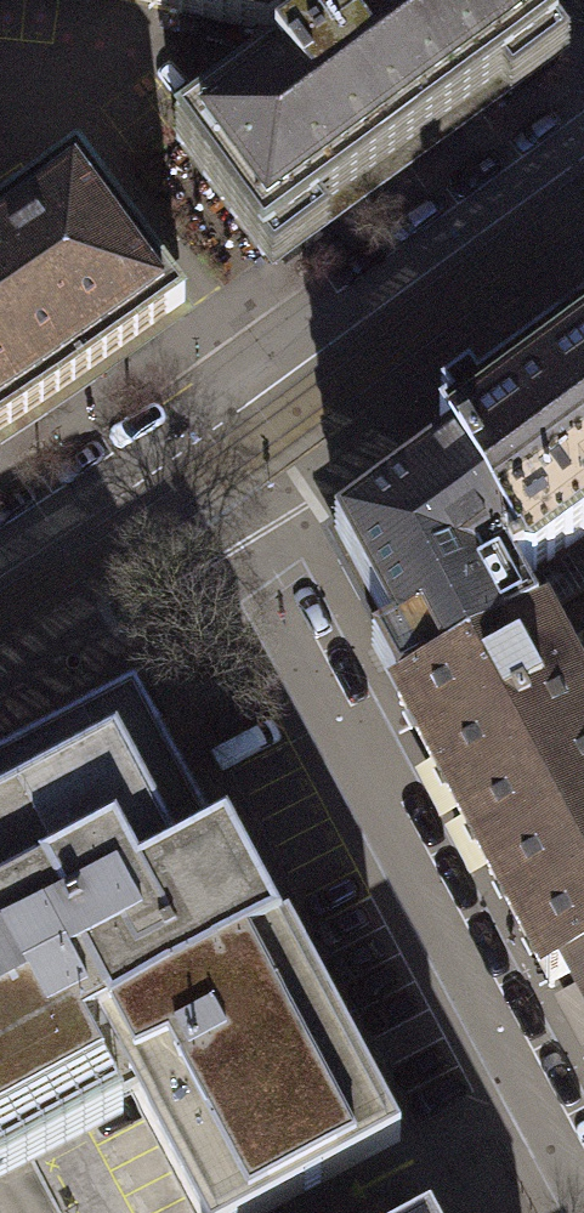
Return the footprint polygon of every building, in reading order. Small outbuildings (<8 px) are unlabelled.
[(40,26),(46,0),(0,0),(0,17),(40,26)] [(182,8),(184,0),(144,0),(182,8)] [(182,8),(274,35),(281,27),(293,50),(175,143),(271,269),(331,225),(319,210),(497,80),(512,89),(563,49),(527,0),(184,0),(182,8)] [(13,431),(184,311),(79,167),(0,225),(0,438),(13,431)] [(436,429),(447,450),(523,578),(583,538),(583,323),(436,429)] [(523,578),(447,450),(336,539),(389,639),(373,653),(399,701),(537,623),(516,585),(523,578)] [(537,623),(399,701),(482,857),(550,986),(569,976),(583,968),(583,599),(537,623)] [(277,941),(222,836),(209,844),(132,696),(0,765),(0,1165),(137,1093),(105,1031),(277,941)] [(137,1093),(200,1212),(269,1212),(387,1151),(277,941),(105,1031),(137,1093)] [(569,976),(583,1005),(583,968),(569,976)]
